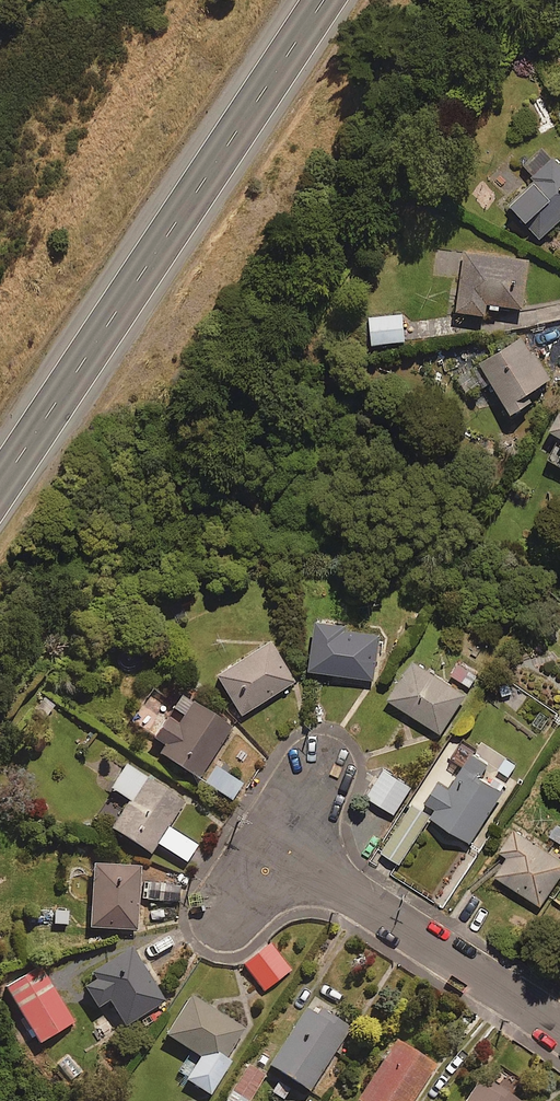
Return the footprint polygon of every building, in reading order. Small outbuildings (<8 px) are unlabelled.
[(543,143),(523,161),(535,174),(506,201),(538,235),(559,215),(559,161),(543,143)] [(498,305),(499,301),(521,304),(528,257),(464,247),(455,306),(484,311),(485,303),(498,305)] [(404,312),(368,314),(369,337),(405,335),(404,312)] [(490,350),(468,362),(481,386),(492,380),(508,409),(532,395),(527,387),(548,375),(523,331),(501,344),(497,336),(486,343),(490,350)] [(558,409),(548,427),(559,434),(559,410),(558,409)] [(549,457),(559,463),(559,438),(549,457)] [(372,676),(378,629),(341,625),(342,620),(314,616),(308,668),(372,676)] [(292,682),(266,639),(213,672),(239,714),(292,682)] [(464,690),(411,656),(386,696),(439,730),(464,690)] [(476,670),(458,658),(448,673),(467,685),(476,670)] [(178,691),(169,705),(174,708),(169,716),(164,713),(150,734),(163,743),(158,750),(196,776),(230,725),(178,691)] [(56,702),(38,692),(25,712),(43,723),(56,702)] [(457,739),(448,754),(461,762),(445,786),(436,780),(424,799),(435,806),(430,814),(469,839),(502,788),(478,773),(488,759),(457,739)] [(517,763),(502,754),(494,769),(509,778),(517,763)] [(151,776),(149,778),(122,761),(107,785),(127,797),(109,825),(149,850),(155,841),(185,860),(195,843),(165,825),(182,799),(170,791),(172,788),(151,776)] [(243,781),(215,764),(205,781),(233,798),(243,781)] [(412,786),(381,766),(364,793),(394,813),(412,786)] [(430,812),(412,800),(381,849),(399,861),(430,812)] [(555,820),(545,834),(559,844),(559,823),(555,820)] [(559,869),(559,856),(514,825),(499,847),(508,852),(494,873),(538,902),(559,869)] [(139,864),(91,861),(87,925),(135,927),(139,864)] [(180,882),(154,879),(152,899),(178,901),(180,882)] [(70,908),(52,906),(50,923),(68,925),(70,908)] [(290,968),(269,942),(243,963),(263,989),(290,968)] [(95,1007),(108,998),(125,1024),(164,999),(129,944),(90,970),(93,975),(80,984),(95,1007)] [(71,1021),(38,964),(4,983),(37,1040),(71,1021)] [(242,1028),(189,994),(164,1032),(195,1052),(180,1074),(208,1093),(229,1059),(224,1056),(242,1028)] [(350,1021),(308,996),(268,1062),(310,1087),(350,1021)] [(395,1035),(354,1097),(361,1100),(412,1100),(437,1063),(395,1035)] [(247,1063),(223,1100),(247,1100),(265,1074),(247,1063)] [(480,1076),(463,1100),(517,1100),(480,1076)]
